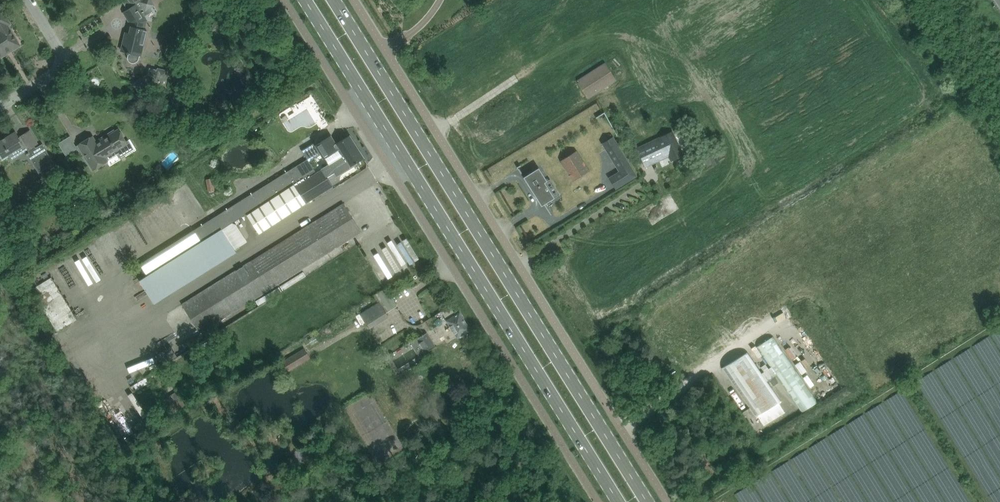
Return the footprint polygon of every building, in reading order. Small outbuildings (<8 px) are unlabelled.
[(139,59),(140,55),(141,56),(147,30),(145,30),(147,20),(142,12),(146,10),(154,5),(151,0),(143,0),(141,2),(137,5),(137,4),(126,11),(133,23),(130,33),(126,33),(122,51),(127,52),(127,53),(129,54),(128,56),(128,59),(130,61),(132,63),(135,63),(138,61),(139,59)] [(7,53),(6,51),(19,43),(8,25),(11,24),(1,8),(0,8),(0,58),(7,53)] [(605,66),(579,83),(588,96),(614,80),(605,66)] [(166,81),(168,71),(158,69),(156,78),(149,76),(133,87),(137,93),(155,81),(164,84),(164,81),(166,81)] [(19,137),(15,132),(0,141),(0,157),(3,161),(10,157),(12,160),(13,160),(12,158),(18,154),(16,150),(23,146),(28,155),(32,152),(36,159),(32,162),(40,174),(47,170),(48,172),(48,173),(57,167),(43,144),(36,148),(35,146),(38,144),(35,139),(30,130),(21,136),(19,137)] [(105,157),(127,144),(124,138),(119,130),(115,132),(114,130),(102,137),(103,139),(97,143),(93,136),(79,145),(84,153),(94,170),(108,161),(105,157)] [(643,146),(637,149),(646,167),(645,165),(650,162),(670,153),(673,160),(683,155),(672,132),(653,141),(643,146)] [(303,151),(302,151),(308,160),(310,162),(323,154),(329,164),(342,156),(357,147),(350,136),(348,137),(337,144),(335,142),(334,143),(330,137),(332,136),(331,136),(317,145),(316,142),(315,143),(316,143),(303,151)] [(615,189),(637,176),(613,137),(603,143),(620,172),(609,179),(615,189)] [(329,164),(321,169),(322,170),(326,177),(327,176),(336,171),(338,174),(349,167),(355,163),(356,164),(357,163),(357,162),(364,158),(357,147),(342,156),(329,164)] [(172,150),(160,161),(167,168),(179,157),(172,150)] [(577,151),(561,161),(573,181),(590,171),(577,151)] [(714,165),(719,162),(714,153),(705,158),(708,164),(712,162),(714,165)] [(308,160),(297,166),(305,178),(316,171),(310,162),(308,160)] [(210,222),(195,231),(202,243),(222,230),(230,225),(233,223),(236,221),(247,215),(305,178),(297,166),(210,222)] [(547,181),(539,168),(524,177),(542,206),(555,198),(545,183),(547,181)] [(305,178),(247,215),(252,222),(260,234),(307,204),(324,193),(334,187),(333,185),(327,176),(326,177),(322,170),(317,173),(316,171),(305,178)] [(212,180),(206,181),(208,191),(215,190),(212,180)] [(72,194),(66,197),(71,205),(76,202),(72,194)] [(184,306),(202,334),(362,232),(344,204),(184,306)] [(54,276),(35,286),(58,330),(78,320),(54,276)] [(379,303),(362,314),(370,326),(378,321),(387,315),(385,313),(383,309),(395,301),(388,291),(386,287),(374,295),(376,298),(379,303)] [(450,306),(442,311),(447,320),(447,321),(457,338),(462,335),(470,330),(470,329),(460,312),(459,313),(456,315),(451,306),(450,306)] [(953,354),(961,367),(977,358),(975,347),(979,355),(999,343),(999,329),(953,354)] [(427,353),(435,347),(426,333),(418,338),(427,353)] [(747,351),(722,368),(755,417),(757,415),(764,425),(785,413),(778,402),(781,400),(767,381),(769,379),(773,386),(778,382),(774,376),(776,375),(802,413),(817,402),(772,336),(756,347),(770,367),(768,368),(765,364),(761,367),(764,371),(762,373),(747,351)] [(299,351),(283,361),(289,371),(306,361),(299,351)] [(942,378),(958,369),(952,359),(936,369),(942,378)] [(185,404),(177,392),(164,400),(172,412),(185,404)] [(904,392),(772,468),(782,486),(786,486),(787,488),(791,486),(791,478),(803,478),(803,475),(808,475),(808,472),(804,468),(810,464),(810,461),(814,461),(816,459),(813,455),(819,455),(825,448),(831,448),(829,445),(841,438),(849,429),(855,434),(861,430),(878,431),(884,423),(882,421),(891,415),(918,416),(904,392)] [(302,461),(301,462),(310,464),(311,461),(314,461),(316,454),(309,452),(308,454),(304,453),(302,461)] [(737,492),(742,501),(762,501),(758,493),(773,486),(769,477),(737,492)]
